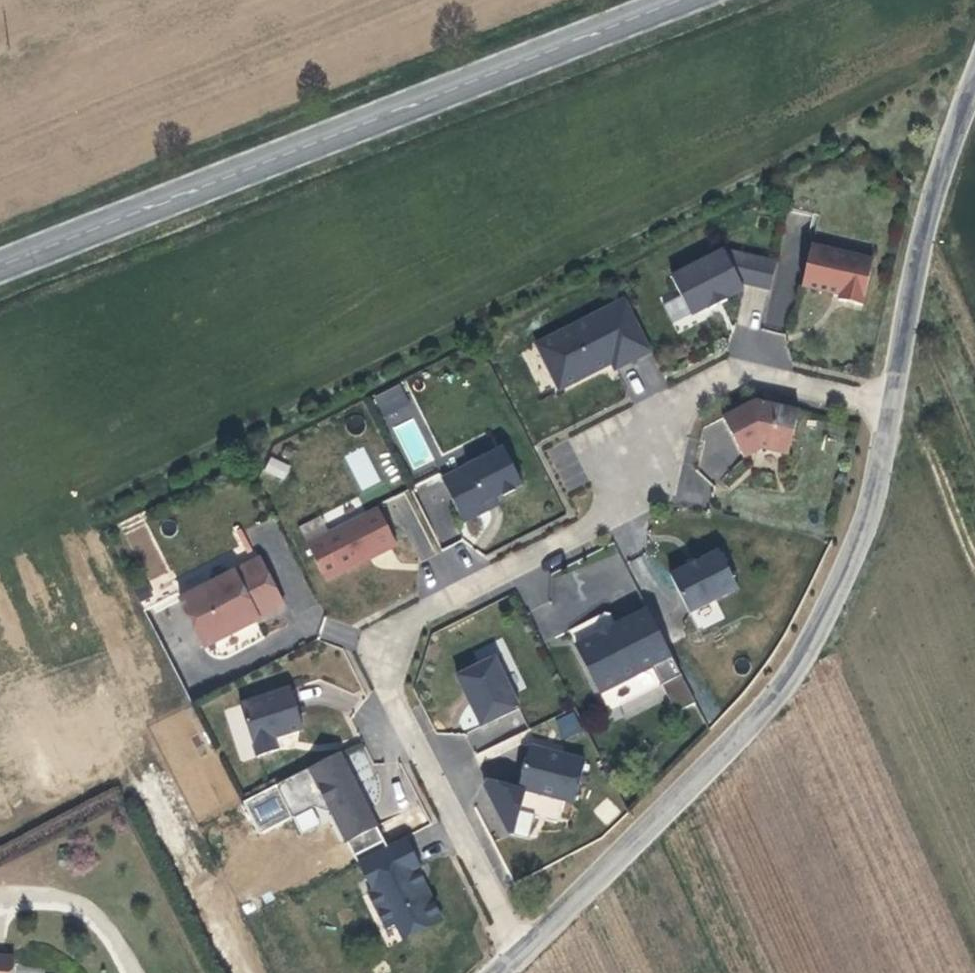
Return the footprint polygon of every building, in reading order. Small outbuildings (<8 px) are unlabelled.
[(861,307),(872,261),(810,246),(801,288),(838,296),(837,301),(861,307)] [(739,286),(766,292),(772,266),(722,253),(669,279),(688,318),(706,309),(707,311),(725,302),(724,300),(742,292),(739,286)] [(614,369),(651,351),(626,300),(536,344),(558,389),(597,370),(595,365),(608,358),(610,363),(614,369)] [(597,370),(610,363),(608,358),(595,365),(597,370)] [(393,402),(404,396),(397,384),(374,396),(383,413),(395,408),(393,402)] [(407,402),(404,396),(393,402),(395,408),(407,402)] [(721,418),(722,420),(742,459),(760,450),(781,455),(788,457),(789,451),(798,413),(764,404),(754,402),(721,418)] [(546,449),(566,492),(588,482),(567,439),(546,449)] [(360,491),(380,483),(364,446),(344,455),(360,491)] [(459,521),(485,509),(483,502),(491,497),(500,494),(500,495),(512,489),(511,488),(519,484),(501,447),(443,475),(450,492),(449,499),(459,521)] [(269,457),(263,472),(284,481),(291,466),(269,457)] [(676,499),(709,505),(714,475),(682,470),(676,499)] [(439,477),(449,499),(450,492),(443,475),(439,477)] [(483,502),(485,509),(494,504),(491,497),(483,502)] [(321,534),(338,567),(340,569),(352,562),(374,554),(396,543),(378,506),(321,534)] [(145,525),(125,532),(131,548),(151,541),(145,525)] [(688,617),(738,592),(719,552),(669,577),(688,617)] [(283,603),(277,591),(259,554),(178,595),(193,623),(203,642),(226,631),(224,626),(233,622),(238,625),(283,603)] [(692,702),(646,606),(573,642),(597,693),(650,666),(672,712),(692,702)] [(224,626),(226,631),(238,625),(233,622),(224,626)] [(478,723),(517,705),(493,655),(454,673),(478,723)] [(302,725),(294,702),(288,685),(238,699),(246,726),(254,753),(276,746),(272,734),(302,725)] [(556,718),(560,738),(580,734),(576,713),(556,718)] [(501,714),(466,736),(475,750),(510,728),(501,714)] [(582,759),(526,743),(515,785),(483,777),(480,781),(506,832),(525,837),(531,811),(517,807),(522,787),(570,800),(582,759)] [(337,751),(273,783),(289,816),(310,805),(328,812),(343,841),(374,825),(354,786),(349,789),(341,773),(346,771),(337,751)] [(354,786),(346,771),(341,773),(349,789),(354,786)] [(607,826),(623,811),(608,795),(592,811),(607,826)] [(413,868),(417,866),(402,836),(355,859),(371,887),(367,890),(387,924),(391,921),(400,936),(438,918),(420,882),(416,884),(409,871),(413,868)] [(413,868),(409,871),(416,884),(420,882),(413,868)] [(18,953),(0,951),(0,972),(17,972),(18,953)]
